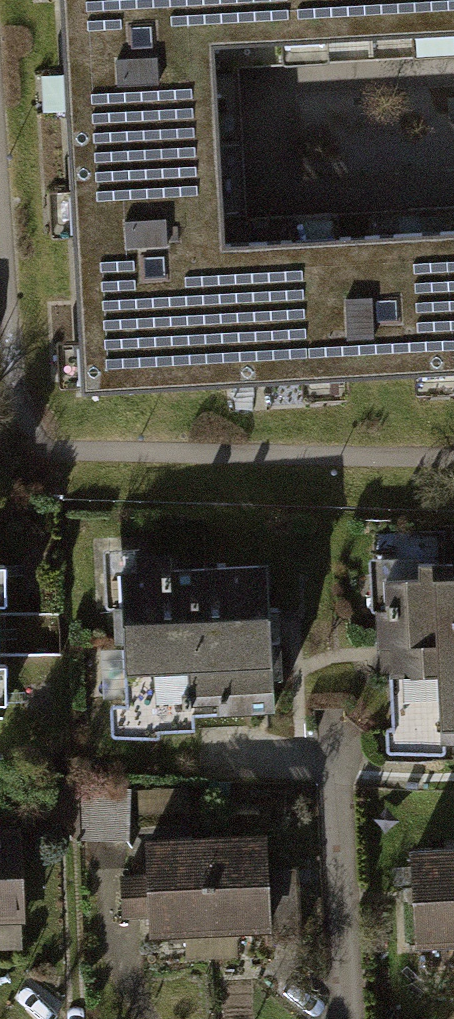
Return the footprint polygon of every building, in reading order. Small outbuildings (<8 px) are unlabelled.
[(58,152),(209,144),(204,43),(278,39),(276,0),(50,0),(58,152)] [(278,39),(453,30),(453,0),(276,0),(278,39)] [(209,144),(58,152),(71,390),(258,380),(255,334),(274,333),(272,283),(292,282),(290,236),(214,240),(209,144)] [(290,236),(292,282),(272,283),(274,333),(255,334),(258,380),(453,369),(453,272),(444,272),(441,228),(290,236)] [(441,228),(444,272),(453,272),(453,228),(441,228)] [(121,572),(131,720),(279,710),(269,563),(121,572)] [(9,607),(8,568),(0,568),(0,607),(9,607)] [(383,577),(386,725),(453,724),(453,576),(383,577)] [(18,917),(15,822),(0,822),(0,918),(18,917)] [(265,840),(149,842),(150,877),(125,878),(126,912),(151,911),(151,930),(267,928),(265,840)] [(416,939),(453,938),(453,851),(414,852),(416,939)]
